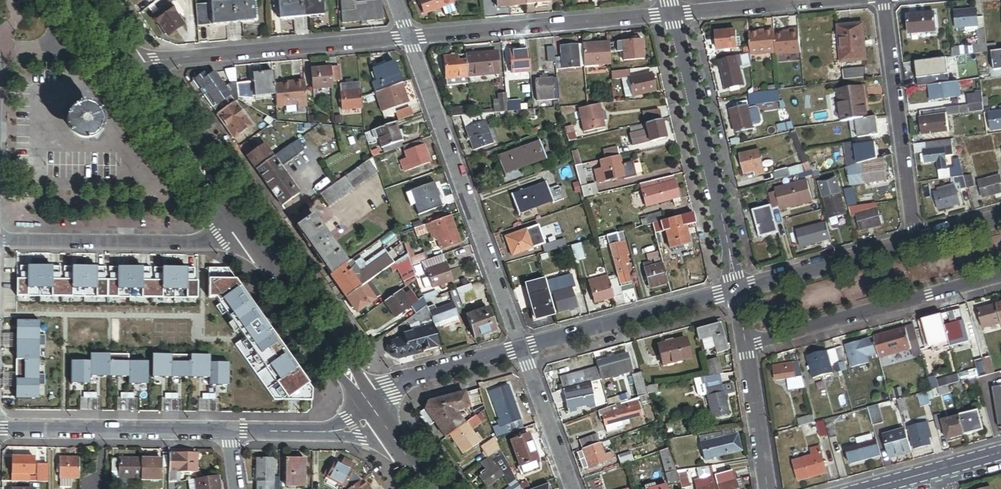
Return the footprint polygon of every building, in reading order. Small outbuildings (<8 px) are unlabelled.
[(255,0),(234,2),(236,23),(257,22),(255,0)] [(301,0),(280,0),(281,20),(303,18),(301,0)] [(303,18),(324,16),(323,0),(301,0),(303,18)] [(424,14),(443,8),(440,0),(419,0),(424,14)] [(523,0),(495,0),(496,10),(524,7),(523,0)] [(236,23),(234,2),(212,4),(214,25),(236,23)] [(367,5),(367,6),(367,11),(382,10),(381,3),(367,5)] [(356,4),(341,6),(342,14),(357,12),(357,7),(356,4)] [(169,5),(153,16),(168,37),(184,25),(169,5)] [(977,19),(977,9),(955,11),(956,28),(965,27),(978,26),(977,19)] [(357,12),(342,14),(343,24),(362,22),(372,21),(383,20),(382,10),(367,11),(357,12)] [(936,31),(934,13),(908,15),(910,34),(936,31)] [(985,30),(985,19),(977,19),(978,26),(965,27),(966,32),(978,31),(985,30)] [(867,60),(863,26),(840,29),(844,63),(867,60)] [(776,54),(774,30),(749,33),(750,46),(751,53),(751,56),(776,54)] [(987,43),(985,30),(978,31),(979,42),(982,42),(982,44),(987,43)] [(737,37),(736,31),(716,33),(718,50),(726,49),(730,49),(738,48),(737,37)] [(644,60),(642,40),(633,41),(630,41),(621,42),(622,52),(623,62),(644,60)] [(608,43),(583,45),(585,67),(610,65),(608,43)] [(954,57),(983,53),(982,45),(953,49),(954,57)] [(577,46),(561,47),(562,59),(563,69),(579,68),(577,46)] [(555,60),(554,48),(547,49),(548,62),(555,62),(555,60)] [(530,72),(529,50),(516,51),(510,52),(512,74),(530,72)] [(997,51),(991,52),(994,71),(1000,70),(1000,51),(997,51)] [(751,56),(751,53),(744,54),(738,56),(740,67),(752,64),(751,56)] [(470,56),(466,56),(466,58),(467,77),(499,74),(498,68),(471,71),(470,61),(470,56)] [(738,56),(719,60),(722,71),(740,67),(738,56)] [(467,77),(466,58),(451,59),(451,62),(445,62),(446,78),(467,77)] [(471,71),(498,68),(498,58),(470,61),(471,71)] [(380,91),(401,84),(394,62),(386,65),(379,67),(372,70),(377,83),(380,91)] [(339,67),(330,68),(331,82),(340,81),(339,67)] [(744,85),(740,67),(722,71),(726,89),(744,85)] [(331,82),(330,68),(311,70),(313,90),(332,89),(331,82)] [(847,81),(869,78),(868,69),(845,72),(847,81)] [(235,70),(224,71),(225,72),(226,77),(231,85),(237,84),(235,70)] [(655,91),(651,74),(630,78),(629,70),(611,72),(612,80),(622,79),(625,96),(631,95),(632,97),(655,91)] [(230,96),(225,89),(214,73),(194,75),(192,80),(212,109),(227,98),(230,96)] [(273,73),(254,74),(256,99),(275,97),(274,85),(273,73)] [(937,84),(949,83),(948,75),(943,76),(936,76),(937,84)] [(447,86),(468,85),(468,78),(447,80),(447,86)] [(537,102),(559,100),(557,79),(547,80),(540,81),(536,81),(537,102)] [(340,85),(341,88),(348,87),(348,92),(361,91),(360,83),(352,84),(352,80),(345,81),(345,84),(340,85)] [(960,96),(958,81),(953,82),(949,83),(937,84),(929,85),(931,100),(960,96)] [(251,101),(250,83),(237,84),(238,100),(243,101),(251,101)] [(305,83),(274,85),(275,97),(276,108),(296,106),(297,108),(307,108),(305,83)] [(238,100),(237,84),(231,85),(227,86),(227,87),(225,89),(230,96),(227,98),(230,103),(233,100),(235,103),(238,100)] [(396,113),(394,107),(408,102),(401,84),(380,91),(375,93),(383,118),(395,114),(396,113)] [(842,121),(855,119),(867,118),(863,87),(838,90),(842,121)] [(783,99),(779,90),(749,95),(750,104),(783,99)] [(833,91),(838,122),(842,121),(838,90),(833,91)] [(362,98),(361,91),(348,92),(341,93),(342,111),(362,109),(362,98)] [(983,103),(982,93),(967,95),(968,105),(983,103)] [(371,94),(365,97),(367,104),(374,101),(371,94)] [(493,101),(494,113),(508,112),(507,107),(506,94),(497,95),(497,100),(493,101)] [(217,115),(235,103),(233,100),(230,103),(227,98),(212,109),(217,115)] [(217,115),(234,139),(255,124),(238,100),(235,103),(217,115)] [(984,109),(983,103),(968,105),(959,106),(960,110),(957,110),(958,114),(984,110),(984,109)] [(600,113),(599,106),(580,110),(584,132),(596,130),(604,128),(602,121),(600,113)] [(753,129),(748,106),(731,110),(736,133),(753,129)] [(960,110),(959,106),(946,108),(947,115),(958,114),(957,110),(960,110)] [(395,114),(398,122),(413,116),(410,108),(396,113),(395,114)] [(450,109),(451,117),(464,116),(471,115),(470,108),(450,109)] [(946,108),(936,109),(937,116),(947,115),(946,108)] [(937,116),(936,109),(920,111),(921,118),(937,116)] [(521,111),(509,112),(509,117),(516,117),(516,115),(525,114),(526,121),(535,120),(534,110),(521,111)] [(659,110),(641,112),(644,124),(645,124),(661,120),(659,110)] [(80,138),(83,138),(86,138),(89,137),(90,136),(92,134),(94,132),(95,130),(96,128),(96,125),(96,122),(95,120),(94,118),(92,116),(90,114),(88,113),(85,113),(83,112),(80,113),(78,113),(75,115),(74,116),(72,118),(71,121),(70,123),(70,125),(70,127),(71,130),(72,132),(73,134),(76,136),(78,137),(80,138)] [(990,114),(992,130),(1000,129),(1000,112),(990,114)] [(474,150),(493,144),(484,122),(484,114),(471,115),(464,116),(465,125),(468,135),(469,137),(474,150)] [(949,131),(947,115),(937,116),(921,118),(920,118),(922,135),(949,131)] [(879,135),(877,116),(870,117),(867,118),(855,119),(858,138),(879,135)] [(665,139),(661,120),(645,124),(645,125),(647,130),(649,142),(665,139)] [(401,142),(394,123),(375,130),(382,149),(401,142)] [(647,130),(645,125),(630,129),(631,134),(647,130)] [(787,169),(789,177),(813,170),(794,125),(788,127),(803,164),(787,169)] [(573,126),(565,128),(567,135),(574,134),(573,126)] [(531,130),(532,135),(541,132),(540,127),(531,130)] [(632,146),(649,142),(647,130),(631,134),(629,134),(632,146)] [(574,134),(567,135),(568,142),(576,140),(574,134)] [(424,145),(422,140),(403,147),(405,152),(424,145)] [(297,141),(274,158),(281,168),(304,151),(297,141)] [(401,142),(382,149),(384,154),(403,147),(401,142)] [(547,164),(539,142),(538,142),(538,143),(498,157),(498,156),(497,156),(505,179),(506,178),(505,174),(544,160),(546,164),(547,164)] [(953,155),(951,143),(941,144),(941,143),(925,144),(926,151),(924,152),(925,154),(926,163),(937,162),(938,170),(947,169),(947,167),(951,167),(950,161),(946,161),(946,156),(953,155)] [(926,151),(925,144),(913,146),(914,155),(925,154),(924,152),(926,151)] [(247,157),(256,170),(274,158),(264,145),(247,157)] [(430,163),(424,145),(405,152),(409,163),(411,170),(430,163)] [(605,159),(619,156),(617,148),(603,151),(605,159)] [(577,150),(571,152),(575,166),(581,165),(577,150)] [(741,154),(745,172),(755,170),(756,174),(764,172),(759,150),(741,154)] [(622,166),(619,156),(605,159),(599,161),(601,170),(604,182),(624,178),(622,166)] [(887,181),(884,157),(862,163),(865,183),(887,181)] [(963,176),(959,157),(952,159),(955,169),(950,169),(950,172),(939,174),(939,175),(936,175),(936,177),(933,177),(933,180),(951,178),(964,176),(963,176)] [(281,168),(274,158),(256,170),(282,207),(299,195),(281,168)] [(378,172),(373,158),(345,177),(354,190),(378,172)] [(411,170),(409,163),(402,165),(405,172),(411,170)] [(632,163),(622,166),(624,178),(625,180),(635,177),(632,163)] [(581,165),(575,166),(580,187),(586,186),(581,165)] [(775,180),(789,177),(787,169),(787,168),(772,171),(775,180)] [(597,184),(604,182),(601,170),(594,172),(597,184)] [(853,170),(839,172),(841,180),(847,179),(854,178),(853,170)] [(974,185),(971,173),(963,176),(964,176),(966,187),(974,185)] [(847,214),(836,175),(819,179),(830,218),(847,214)] [(679,198),(673,176),(652,182),(658,204),(672,200),(679,198)] [(966,187),(964,176),(951,178),(952,183),(954,182),(954,185),(959,185),(960,190),(966,189),(966,187)] [(1000,176),(979,182),(983,198),(994,195),(995,198),(1000,196),(1000,181),(1000,176)] [(354,190),(345,177),(321,195),(330,208),(354,190)] [(851,191),(847,179),(841,180),(848,207),(854,206),(849,191),(851,191)] [(814,203),(808,181),(776,190),(777,193),(769,195),(772,206),(773,211),(781,208),(781,211),(814,203)] [(550,189),(547,182),(546,182),(546,183),(512,195),(512,194),(511,195),(519,217),(520,217),(519,214),(553,202),(554,204),(555,204),(555,203),(550,189)] [(652,182),(639,185),(645,207),(658,204),(652,182)] [(442,207),(434,183),(414,190),(418,203),(415,205),(419,216),(442,207)] [(591,184),(586,186),(580,187),(583,198),(594,195),(591,184)] [(561,185),(550,189),(555,203),(566,199),(561,185)] [(959,204),(955,188),(944,191),(939,192),(934,194),(938,210),(959,204)] [(414,190),(406,193),(411,206),(415,205),(418,203),(414,190)] [(882,225),(876,203),(854,206),(848,207),(851,217),(856,215),(861,231),(882,225)] [(773,211),(772,206),(754,211),(761,237),(779,232),(773,211)] [(644,216),(646,225),(652,224),(664,221),(662,212),(644,216)] [(297,228),(331,275),(347,263),(314,216),(297,228)] [(450,216),(432,223),(435,231),(453,225),(450,216)] [(664,221),(652,224),(655,237),(666,234),(665,231),(683,226),(682,220),(686,219),(685,216),(664,221)] [(435,231),(432,223),(423,226),(415,229),(414,229),(417,238),(431,233),(433,238),(437,237),(435,231)] [(827,225),(830,237),(838,235),(835,223),(827,225)] [(827,224),(797,232),(801,250),(832,242),(831,241),(830,237),(827,225),(827,224)] [(459,243),(453,225),(435,231),(437,237),(441,249),(459,243)] [(685,226),(683,226),(665,231),(666,234),(670,249),(678,247),(681,247),(689,244),(685,226)] [(533,248),(526,230),(508,236),(511,245),(508,246),(512,256),(533,248)] [(622,232),(607,237),(609,246),(619,244),(625,242),(622,232)] [(542,246),(544,253),(566,247),(564,240),(542,246)] [(625,242),(619,244),(623,257),(626,256),(628,256),(625,242)] [(581,243),(570,246),(575,262),(585,259),(581,243)] [(408,244),(404,245),(408,254),(409,258),(413,256),(411,250),(410,251),(408,244)] [(623,257),(619,244),(609,246),(616,273),(627,270),(625,265),(623,257)] [(361,259),(353,264),(367,283),(369,281),(389,267),(394,264),(384,250),(365,264),(361,259)] [(413,256),(409,258),(412,266),(427,261),(424,252),(413,256)] [(657,253),(646,255),(648,261),(653,260),(655,266),(660,265),(657,253)] [(389,267),(393,272),(397,270),(406,287),(417,279),(412,266),(409,258),(408,254),(394,264),(389,267)] [(347,263),(331,275),(346,298),(364,285),(367,283),(353,264),(351,261),(347,263)] [(452,282),(446,264),(426,270),(433,289),(452,282)] [(650,289),(668,284),(663,264),(660,265),(655,266),(652,267),(644,269),(650,289)] [(52,283),(52,270),(52,268),(17,268),(16,292),(39,292),(43,292),(51,292),(52,292),(52,283)] [(85,289),(85,268),(52,268),(52,270),(52,283),(52,292),(52,297),(84,297),(85,289)] [(117,298),(118,272),(118,269),(85,268),(85,289),(84,297),(117,298)] [(163,269),(118,269),(118,272),(117,298),(163,298),(163,294),(163,269)] [(188,299),(188,270),(163,269),(163,294),(163,298),(188,299)] [(224,319),(250,300),(234,277),(229,270),(210,270),(199,291),(199,292),(199,299),(209,299),(224,319)] [(199,291),(210,270),(199,270),(199,292),(199,291)] [(627,270),(616,273),(620,285),(630,282),(627,270)] [(615,276),(608,278),(609,282),(614,299),(621,297),(615,276)] [(551,278),(545,280),(548,290),(551,305),(556,304),(553,294),(555,294),(551,278)] [(590,287),(602,283),(601,279),(589,282),(590,287)] [(526,285),(529,296),(548,290),(545,280),(526,285)] [(367,283),(364,285),(375,300),(380,296),(369,281),(367,283)] [(564,291),(571,289),(569,282),(562,284),(564,291)] [(614,299),(609,282),(602,283),(590,287),(595,304),(614,299)] [(364,285),(346,298),(357,313),(375,300),(364,285)] [(476,300),(470,285),(456,290),(462,305),(476,300)] [(584,295),(581,285),(576,286),(578,297),(584,295)] [(577,309),(571,289),(564,291),(555,294),(553,294),(556,304),(558,314),(577,309)] [(433,306),(427,308),(430,318),(433,325),(434,329),(439,328),(459,321),(457,316),(465,314),(464,312),(462,305),(456,290),(449,293),(453,303),(435,310),(433,306)] [(535,320),(554,315),(551,305),(548,290),(529,296),(535,320)] [(408,300),(401,291),(384,303),(395,318),(412,306),(408,300)] [(437,297),(435,291),(422,296),(424,301),(437,297)] [(413,296),(408,300),(412,306),(418,302),(413,296)] [(277,338),(250,300),(224,319),(240,341),(235,345),(243,356),(249,356),(277,338)] [(1000,324),(996,306),(979,310),(983,328),(1000,324)] [(427,308),(426,307),(416,315),(418,322),(426,319),(430,318),(427,308)] [(466,316),(474,338),(496,331),(488,309),(469,315),(466,316)] [(961,311),(964,322),(971,321),(968,310),(961,311)] [(952,326),(964,322),(961,311),(949,315),(952,326)] [(416,315),(406,321),(410,326),(418,322),(416,315)] [(943,316),(943,315),(937,317),(944,344),(950,342),(946,327),(943,316)] [(949,315),(943,316),(946,327),(952,326),(949,315)] [(944,344),(937,317),(919,321),(926,349),(944,344)] [(426,319),(418,322),(420,328),(429,326),(426,319)] [(39,331),(39,321),(16,321),(16,331),(39,331)] [(418,322),(410,326),(412,331),(420,328),(418,322)] [(950,342),(951,347),(970,342),(964,322),(952,326),(946,327),(950,342)] [(721,329),(720,324),(696,330),(702,352),(715,348),(716,354),(727,351),(721,329)] [(434,329),(433,325),(429,326),(420,328),(412,331),(404,333),(405,338),(397,340),(397,341),(394,342),(393,342),(392,343),(391,344),(390,345),(389,346),(389,347),(388,348),(388,349),(388,350),(388,351),(388,352),(389,353),(389,354),(390,354),(390,355),(391,356),(392,357),(393,357),(394,357),(394,358),(395,358),(396,358),(397,358),(398,359),(441,348),(434,329)] [(911,346),(907,329),(885,335),(889,351),(911,346)] [(38,366),(39,331),(16,331),(16,348),(16,369),(38,369),(38,366)] [(885,335),(874,338),(874,339),(878,354),(889,351),(885,335)] [(685,337),(658,345),(663,364),(691,357),(685,337)] [(313,388),(277,338),(249,356),(249,364),(273,399),(312,399),(313,388)] [(878,354),(874,339),(863,342),(867,357),(878,354)] [(868,363),(867,357),(863,342),(847,346),(852,368),(868,363)] [(844,347),(835,349),(840,364),(845,363),(848,362),(844,347)] [(840,364),(835,349),(827,352),(831,367),(835,366),(840,364)] [(831,367),(827,352),(808,357),(814,379),(833,373),(831,367)] [(116,375),(116,362),(109,362),(109,354),(90,354),(90,362),(84,362),(84,365),(83,385),(90,385),(90,375),(116,375)] [(922,354),(915,356),(920,371),(926,370),(922,354)] [(608,361),(596,364),(597,368),(601,380),(632,372),(627,355),(614,359),(608,361)] [(162,377),(162,356),(152,356),(152,377),(162,377)] [(202,378),(203,357),(190,357),(190,364),(171,364),(171,357),(162,356),(162,377),(202,378)] [(229,385),(229,365),(213,364),(213,357),(203,357),(202,378),(209,378),(209,385),(229,385)] [(990,357),(983,359),(988,376),(995,374),(990,357)] [(717,358),(704,362),(709,377),(714,376),(720,375),(722,375),(717,358)] [(988,376),(983,359),(975,362),(977,369),(979,378),(988,376)] [(83,385),(84,365),(84,362),(70,361),(70,385),(83,385)] [(147,385),(147,362),(116,362),(116,375),(128,375),(128,385),(147,385)] [(798,363),(793,364),(796,378),(787,380),(788,392),(806,389),(798,363)] [(793,364),(773,367),(776,382),(787,380),(796,378),(793,364)] [(601,380),(597,368),(560,378),(563,386),(564,390),(590,383),(601,380)] [(38,400),(38,369),(16,369),(16,373),(15,387),(15,400),(38,400)] [(979,378),(977,369),(959,374),(961,383),(969,381),(978,379),(979,378)] [(646,387),(642,373),(633,376),(639,398),(648,395),(646,387)] [(936,376),(929,378),(932,391),(937,390),(945,388),(952,386),(961,383),(959,374),(938,380),(936,376)] [(708,397),(711,396),(710,392),(712,391),(711,389),(722,386),(720,375),(714,376),(715,383),(705,384),(708,397)] [(715,383),(714,376),(709,377),(701,378),(702,385),(705,384),(715,383)] [(978,379),(969,381),(973,395),(982,393),(978,379)] [(596,402),(590,383),(564,390),(569,409),(576,407),(589,404),(596,402)] [(952,386),(954,392),(963,389),(961,383),(952,386)] [(732,384),(722,386),(724,393),(724,396),(734,394),(732,384)] [(657,385),(646,387),(648,395),(649,396),(659,392),(657,385)] [(498,390),(501,397),(507,415),(517,411),(508,386),(498,390)] [(711,389),(712,391),(713,396),(724,393),(722,386),(711,389)] [(937,390),(939,396),(947,394),(945,388),(937,390)] [(472,410),(484,407),(483,402),(481,394),(479,390),(467,393),(472,410)] [(481,394),(483,402),(491,400),(489,392),(481,394)] [(927,392),(917,395),(920,408),(931,405),(927,392)] [(449,436),(464,425),(455,412),(468,408),(464,393),(428,403),(425,410),(434,423),(445,438),(449,436)] [(713,396),(711,396),(708,397),(713,419),(729,415),(724,396),(724,393),(713,396)] [(639,398),(638,398),(640,404),(650,400),(649,396),(648,395),(639,398)] [(507,415),(501,397),(496,399),(496,401),(505,426),(510,424),(507,415)] [(616,407),(628,404),(629,409),(632,418),(642,416),(637,399),(597,413),(601,422),(604,421),(602,416),(617,412),(616,407)] [(907,409),(904,399),(897,400),(901,413),(905,412),(904,410),(907,409)] [(492,427),(496,439),(523,429),(520,421),(510,424),(505,426),(496,401),(492,403),(498,421),(496,421),(497,425),(492,427)] [(617,412),(629,409),(628,404),(616,407),(617,412)] [(880,405),(868,408),(874,427),(885,424),(880,405)] [(632,418),(629,409),(617,412),(602,416),(604,421),(605,426),(629,419),(632,418)] [(905,412),(901,413),(905,427),(912,425),(907,409),(904,410),(905,412)] [(425,410),(421,412),(430,425),(434,423),(425,410)] [(517,411),(507,415),(510,424),(520,421),(517,411)] [(979,411),(960,416),(960,417),(966,436),(985,431),(979,411)] [(421,412),(420,413),(429,426),(430,425),(421,412)] [(480,414),(466,424),(471,431),(482,424),(481,423),(484,421),(480,414)] [(813,415),(797,420),(799,427),(809,424),(815,423),(813,415)] [(843,415),(825,420),(828,432),(830,439),(838,436),(835,425),(844,422),(843,415)] [(941,416),(935,418),(938,431),(944,430),(942,422),(941,416)] [(960,417),(942,422),(944,430),(947,441),(966,436),(960,417)] [(629,419),(605,426),(607,433),(624,429),(623,426),(630,424),(629,419)] [(815,423),(809,424),(811,430),(819,428),(820,434),(828,432),(825,420),(815,423)] [(928,423),(909,428),(915,450),(931,446),(929,439),(932,438),(928,423)] [(471,431),(466,424),(464,425),(449,436),(463,455),(479,443),(474,435),(471,431)] [(911,451),(906,430),(886,436),(891,456),(911,451)] [(477,433),(474,435),(479,443),(483,441),(477,433)] [(721,433),(699,437),(701,444),(722,439),(721,433)] [(582,450),(599,444),(596,435),(579,441),(582,450)] [(739,435),(734,436),(722,439),(726,455),(743,451),(739,435)] [(528,436),(509,443),(518,468),(520,468),(535,462),(537,461),(528,436)] [(722,439),(701,444),(705,460),(726,455),(722,439)] [(500,449),(497,441),(483,450),(488,458),(491,455),(500,449)] [(882,457),(878,442),(865,445),(869,460),(882,457)] [(603,456),(599,444),(582,450),(582,451),(589,468),(605,462),(603,456)] [(869,460),(865,445),(847,450),(850,465),(869,460)] [(812,457),(803,459),(809,479),(827,474),(820,447),(810,450),(812,457)] [(503,456),(500,449),(491,455),(496,461),(503,456)] [(673,464),(667,449),(658,453),(666,474),(676,472),(673,464)] [(582,451),(576,453),(582,471),(589,468),(582,451)] [(617,457),(620,466),(633,461),(630,453),(617,457)] [(668,487),(679,484),(676,472),(666,474),(658,453),(668,487)] [(197,473),(197,455),(169,454),(168,484),(174,483),(178,482),(181,482),(181,473),(197,473)] [(610,454),(603,456),(605,462),(612,460),(610,454)] [(480,478),(486,486),(501,476),(507,485),(515,479),(503,456),(496,461),(491,455),(488,458),(481,463),(486,471),(481,475),(482,477),(480,478)] [(35,475),(36,458),(12,457),(12,475),(35,475)] [(79,479),(79,458),(60,458),(60,464),(60,473),(60,479),(79,479)] [(141,479),(141,459),(119,459),(119,462),(119,473),(119,479),(130,479),(141,479)] [(161,459),(141,459),(141,479),(141,481),(161,481),(161,459)] [(258,482),(272,482),(273,482),(274,460),(257,459),(257,482),(258,482)] [(306,459),(287,459),(286,487),(305,487),(306,459)] [(341,464),(353,471),(356,465),(344,459),(341,464)] [(809,479),(803,459),(793,462),(799,482),(809,479)] [(344,487),(353,471),(341,464),(336,461),(331,470),(327,477),(327,478),(344,487)] [(520,468),(522,474),(538,469),(535,462),(520,468)] [(680,463),(673,464),(676,472),(683,471),(680,463)] [(48,482),(48,465),(38,465),(38,482),(48,482)] [(697,488),(705,488),(716,486),(714,476),(711,466),(707,467),(709,478),(695,482),(697,488)] [(676,472),(679,484),(681,488),(684,488),(690,487),(687,470),(683,471),(676,472)] [(361,480),(353,471),(344,487),(344,488),(346,488),(348,488),(361,480)] [(732,471),(714,476),(716,486),(717,487),(735,481),(732,471)] [(119,473),(111,473),(111,479),(113,479),(113,487),(128,487),(130,485),(130,479),(119,479),(119,473)] [(214,477),(195,480),(197,488),(220,488),(219,488),(216,488),(214,477)] [(188,481),(189,488),(197,488),(195,480),(188,481)] [(367,488),(361,480),(348,488),(367,488)]
